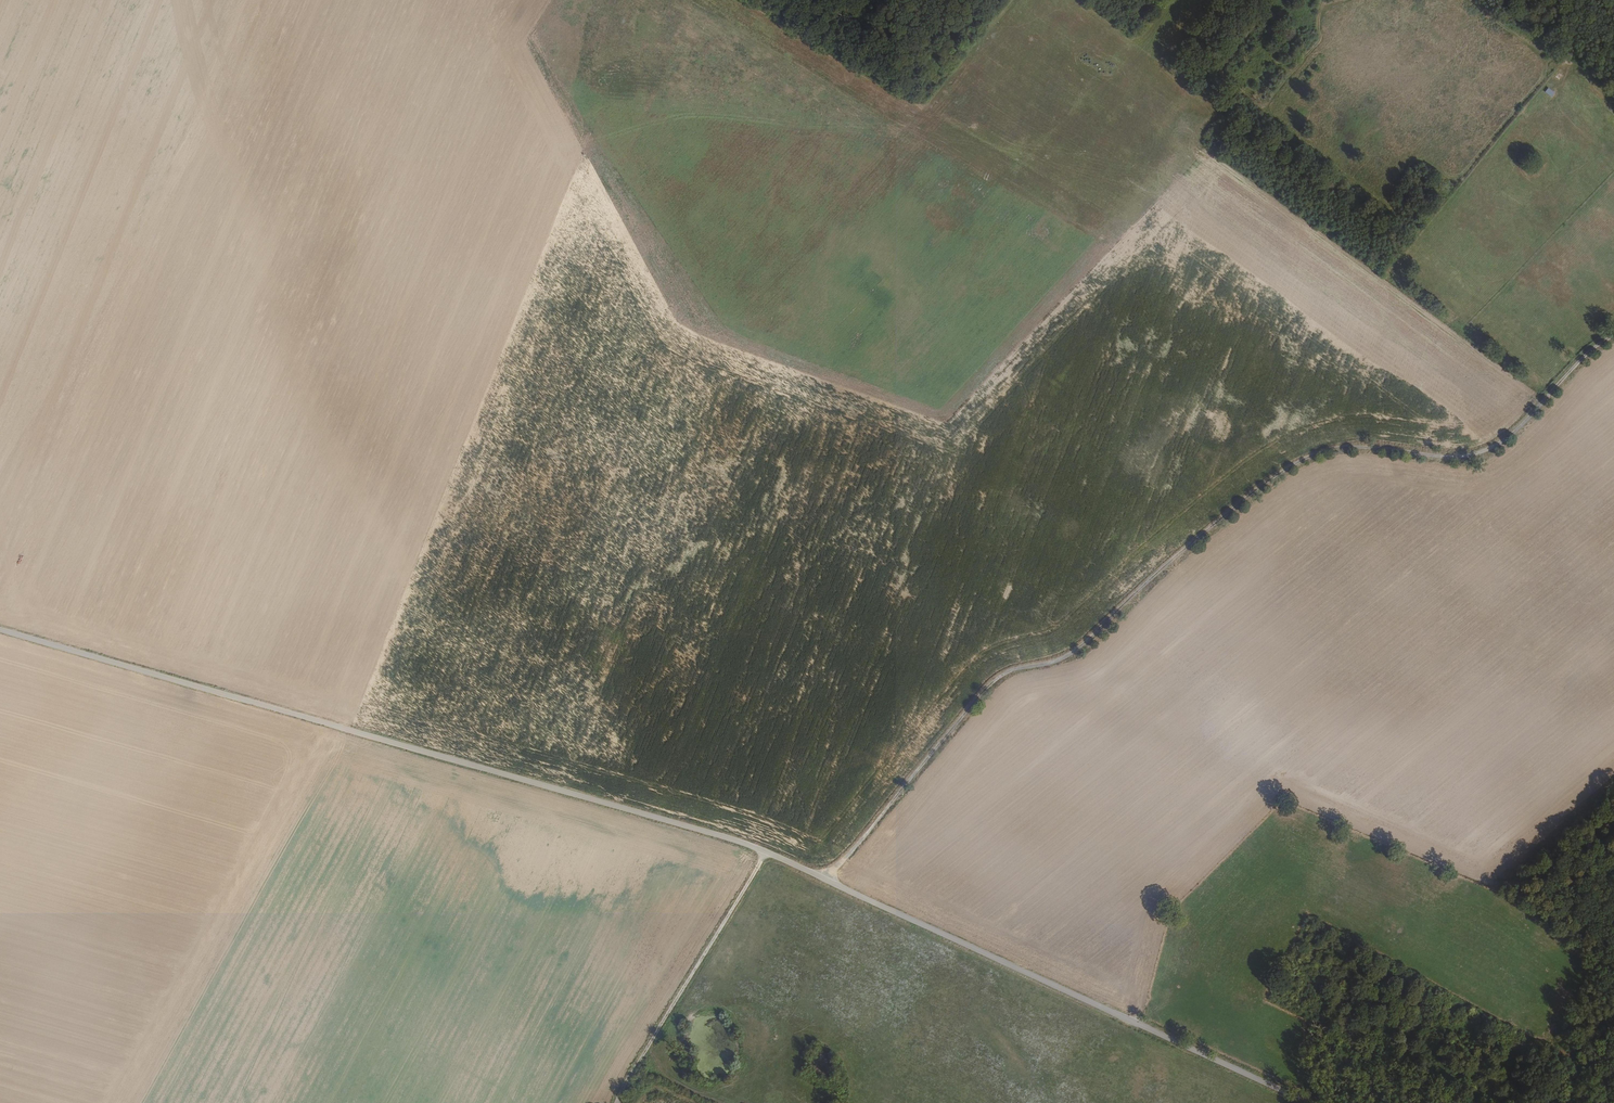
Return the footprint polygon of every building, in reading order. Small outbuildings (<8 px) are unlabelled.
[(1553,76),(1558,80),(1562,74),(1558,70),(1553,76)]
